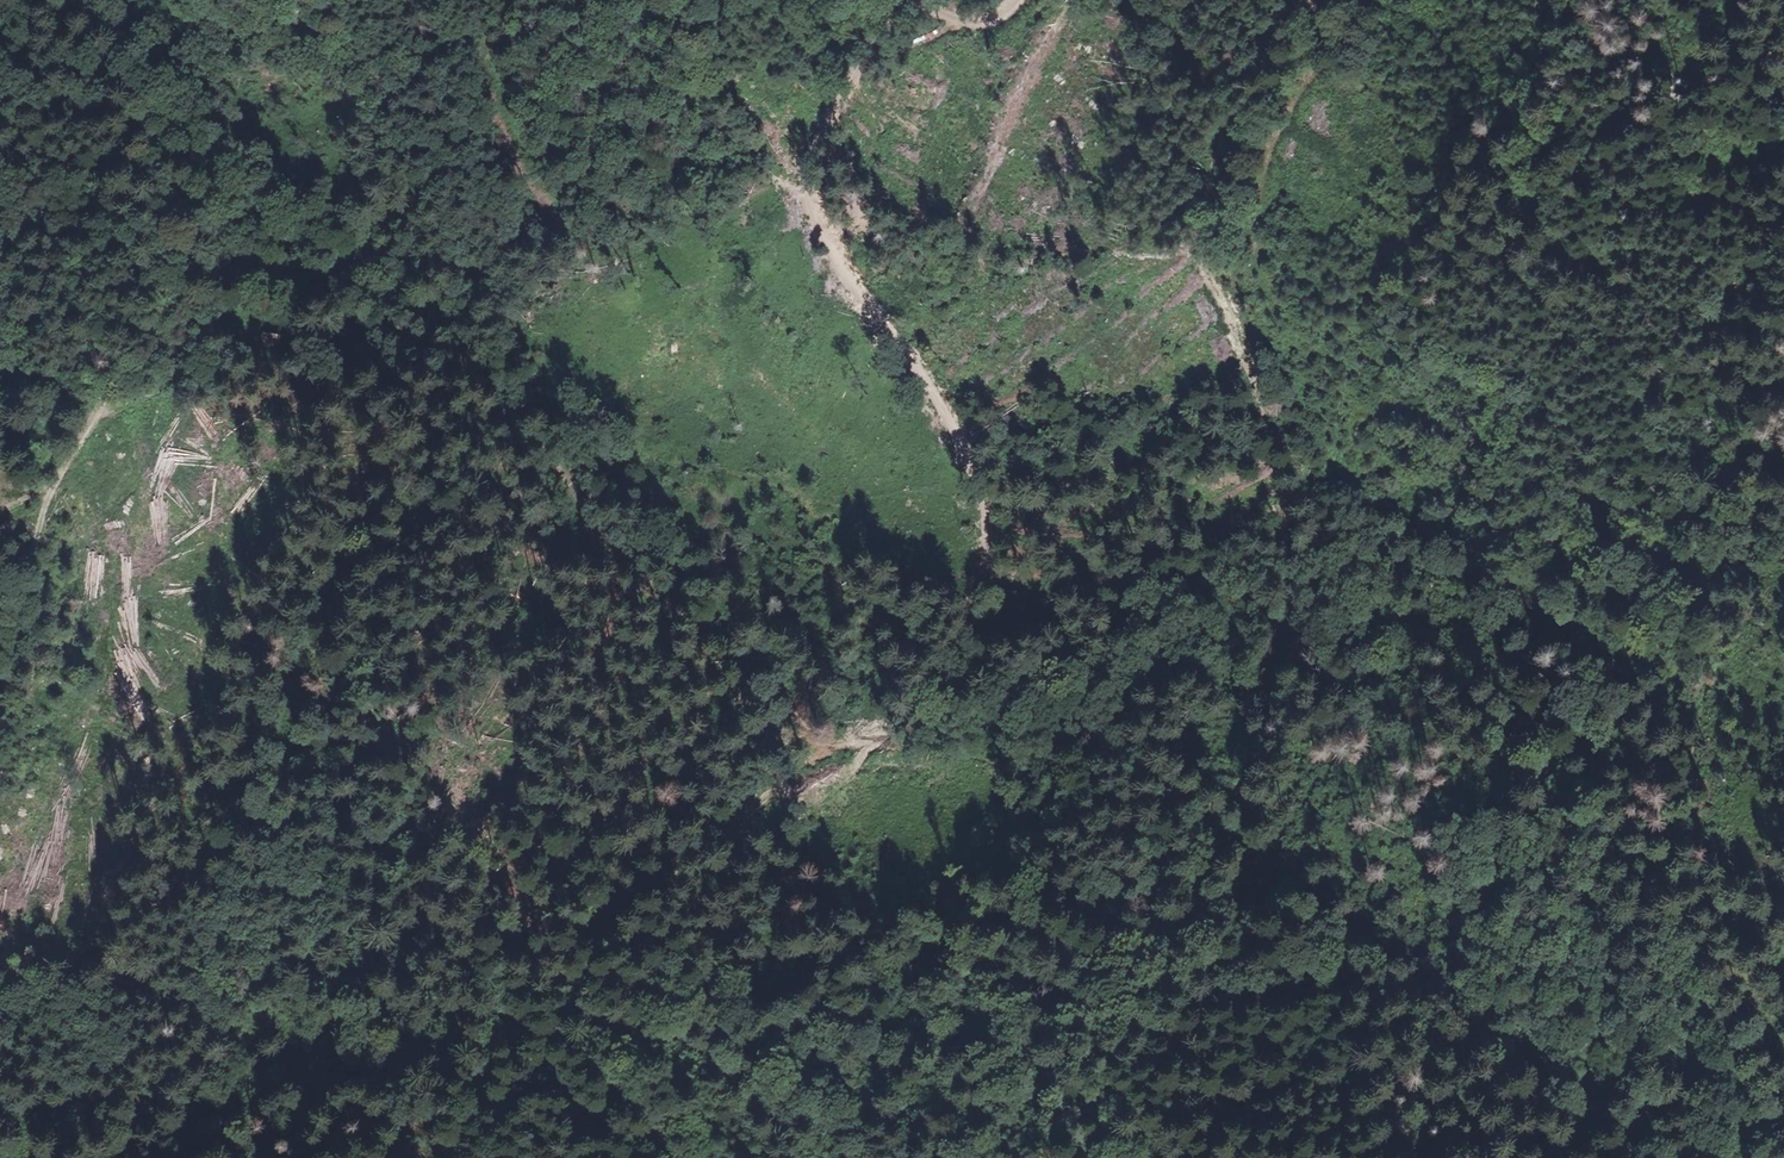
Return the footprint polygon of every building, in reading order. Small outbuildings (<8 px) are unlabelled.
[(278,377),(263,368),(253,382),(268,392),(278,377)]
